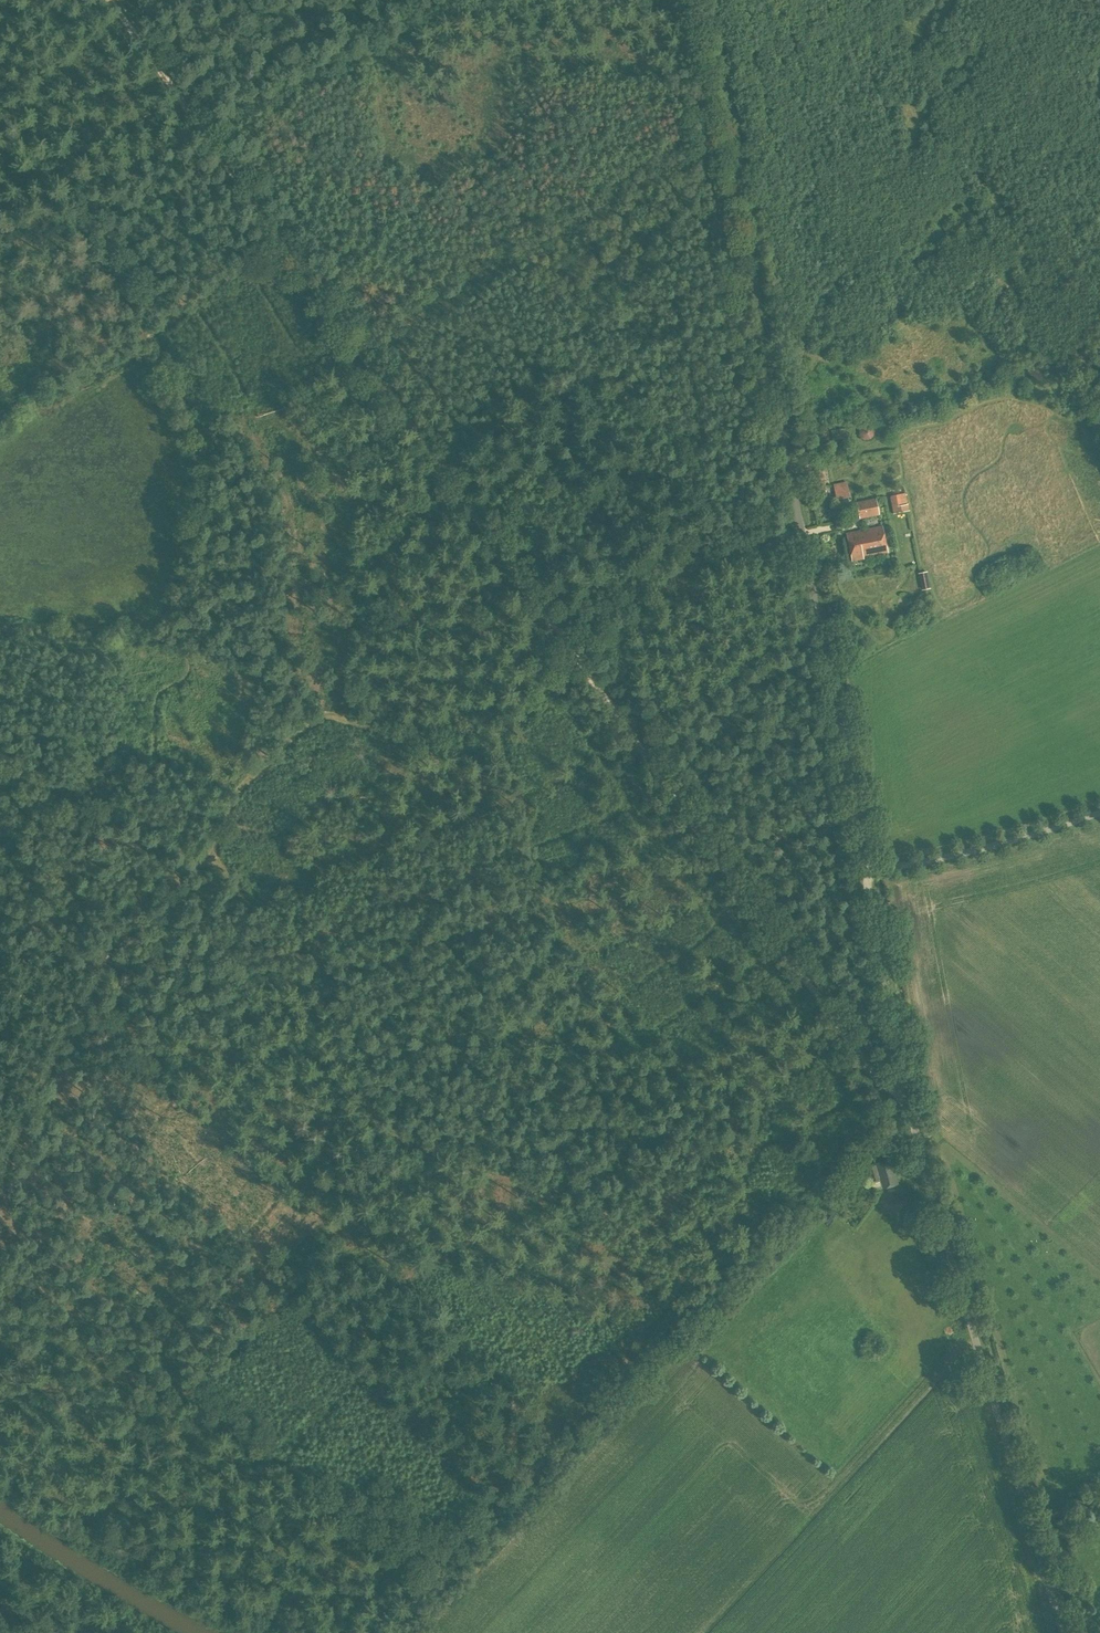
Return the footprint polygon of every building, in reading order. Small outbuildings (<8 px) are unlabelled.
[(833,440),(850,438),(849,428),(831,430),(833,440)] [(817,493),(825,491),(822,468),(815,469),(818,485),(816,486),(817,493)] [(837,499),(850,496),(848,485),(834,488),(837,499)] [(902,493),(901,489),(892,490),(893,495),(891,496),(895,513),(908,510),(904,493),(902,493)] [(910,494),(914,508),(920,506),(916,493),(910,494)] [(860,518),(879,514),(876,499),(857,503),(860,518)] [(863,557),(887,552),(882,527),(847,534),(852,560),(863,558),(863,557)] [(928,575),(920,578),(925,589),(932,586),(928,575)] [(875,1163),(875,1164),(866,1167),(870,1182),(880,1179),(882,1189),(898,1184),(891,1158),(875,1163)]
